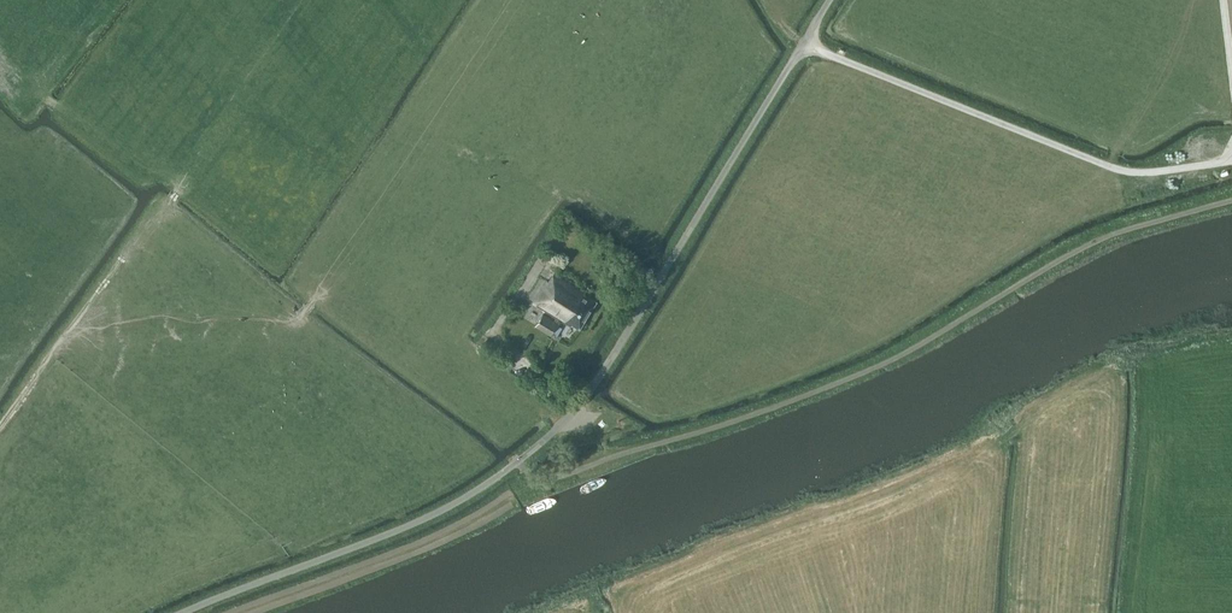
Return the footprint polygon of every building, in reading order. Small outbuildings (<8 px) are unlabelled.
[(566,320),(578,328),(595,301),(588,296),(591,290),(586,287),(584,291),(553,271),(547,280),(545,279),(531,302),(555,317),(553,321),(542,315),(535,326),(549,335),(556,323),(555,323),(557,319),(564,323),(566,320)]
